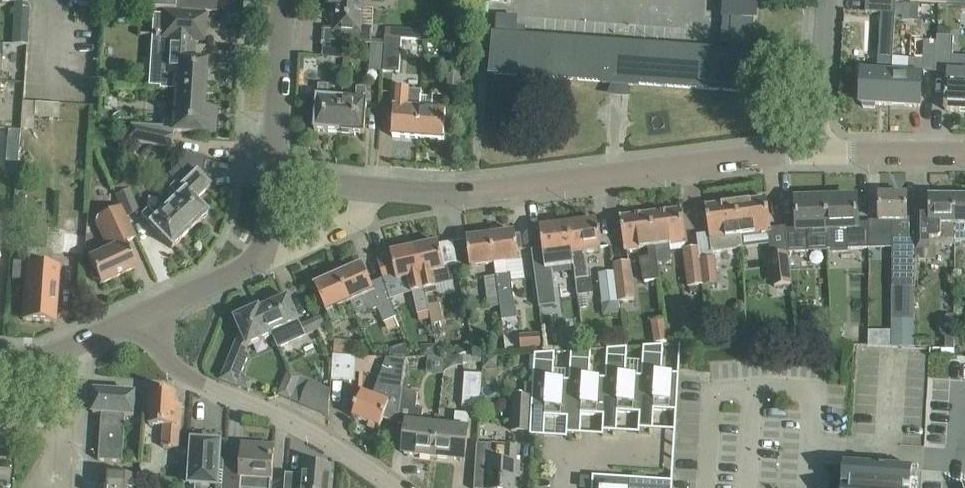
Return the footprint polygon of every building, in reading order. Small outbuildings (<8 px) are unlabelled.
[(173,9),(197,10),(217,11),(217,0),(80,0),(80,5),(173,9)] [(371,44),(372,40),(372,28),(360,28),(362,0),(331,0),(331,5),(341,5),(341,12),(335,11),(334,30),(324,29),(323,41),(371,44)] [(750,39),(752,19),(755,19),(756,0),(723,0),(722,16),(724,16),(722,37),(750,39)] [(891,105),(892,74),(896,1),(887,1),(877,0),(866,0),(865,12),(881,13),(877,73),(862,72),(860,103),(891,105)] [(15,3),(14,19),(29,20),(30,8),(28,3),(15,3)] [(902,4),(901,20),(917,21),(918,5),(902,4)] [(176,90),(204,91),(206,60),(192,59),(193,40),(204,41),(205,15),(163,12),(161,38),(167,38),(165,71),(161,72),(159,69),(148,78),(150,80),(150,88),(176,90)] [(223,12),(222,25),(238,26),(238,13),(223,12)] [(116,13),(116,23),(127,24),(127,13),(116,13)] [(638,86),(638,84),(641,45),(526,36),(526,28),(515,27),(515,17),(509,17),(509,15),(503,15),(503,16),(496,16),(495,31),(492,31),(492,34),(489,34),(488,45),(493,45),(492,54),(491,74),(602,82),(603,83),(638,86)] [(938,27),(938,36),(938,42),(936,64),(952,65),(954,37),(945,36),(945,27),(938,27)] [(13,34),(12,46),(27,47),(28,35),(13,34)] [(749,53),(750,39),(722,37),(721,44),(730,44),(730,51),(721,50),(718,90),(750,92),(753,53),(749,53)] [(385,39),(385,41),(383,72),(399,73),(401,40),(385,39)] [(385,41),(372,40),(371,44),(369,71),(383,72),(385,41)] [(892,74),(891,105),(920,107),(922,71),(935,72),(936,64),(938,42),(929,42),(925,41),(924,50),(917,50),(916,59),(909,59),(908,75),(892,74)] [(344,45),(343,45),(323,43),(322,56),(343,58),(344,45)] [(638,84),(718,90),(721,50),(641,45),(638,84)] [(964,111),(964,72),(947,71),(945,110),(964,111)] [(462,75),(446,74),(446,81),(443,81),(443,87),(445,87),(445,93),(461,93),(462,75)] [(314,130),(340,132),(342,98),(328,97),(329,86),(319,85),(318,97),(317,97),(314,130)] [(342,98),(340,132),(364,134),(366,114),(367,101),(366,100),(367,89),(357,88),(356,100),(342,98)] [(204,91),(176,90),(174,120),(163,120),(163,127),(131,125),(127,138),(151,144),(170,149),(174,131),(214,133),(216,108),(203,107),(204,91)] [(392,136),(418,138),(422,97),(422,91),(407,90),(407,96),(396,95),(395,108),(394,108),(392,136)] [(446,99),(422,97),(418,138),(444,140),(446,111),(445,111),(446,99)] [(35,103),(34,118),(59,119),(59,105),(35,103)] [(19,141),(20,130),(4,129),(3,139),(19,141)] [(167,206),(189,231),(208,213),(197,202),(215,186),(202,173),(205,157),(180,153),(178,165),(168,174),(176,182),(169,188),(177,196),(167,206)] [(115,196),(120,207),(125,219),(139,213),(125,182),(114,188),(118,195),(115,196)] [(915,288),(915,261),(915,250),(915,220),(907,220),(907,195),(879,194),(879,214),(879,221),(892,221),(892,288),(892,300),(900,300),(899,348),(912,349),(913,300),(914,300),(914,288),(915,288)] [(951,247),(955,242),(955,241),(954,241),(954,196),(929,196),(929,210),(916,210),(915,220),(915,250),(915,261),(935,261),(935,246),(941,246),(942,246),(951,247)] [(955,242),(964,243),(964,196),(954,196),(954,241),(955,241),(955,242)] [(856,198),(826,200),(827,230),(828,250),(831,250),(831,253),(848,252),(848,249),(849,249),(849,250),(871,250),(870,222),(857,223),(856,198)] [(767,199),(736,203),(742,247),(771,244),(770,232),(771,232),(767,199)] [(808,231),(827,230),(826,200),(796,201),(797,225),(785,226),(787,246),(788,253),(809,252),(808,231)] [(742,249),(742,247),(736,203),(706,207),(708,226),(712,253),(742,249)] [(189,231),(167,206),(155,217),(148,209),(141,215),(172,248),(189,231)] [(125,219),(120,207),(97,218),(95,223),(100,231),(108,249),(102,252),(98,250),(91,254),(90,258),(88,259),(93,269),(89,271),(95,284),(99,282),(100,284),(137,267),(125,242),(133,238),(125,219)] [(651,214),(660,281),(658,265),(672,263),(669,245),(686,243),(684,230),(682,210),(651,214)] [(660,281),(651,214),(620,218),(623,238),(625,251),(648,248),(649,258),(640,260),(645,283),(660,281)] [(574,267),(577,289),(577,288),(578,297),(593,294),(590,269),(588,270),(585,253),(601,251),(599,236),(601,236),(600,233),(599,233),(597,221),(569,224),(574,267)] [(540,228),(545,270),(574,267),(569,224),(540,228)] [(86,235),(53,232),(52,251),(84,254),(86,235)] [(495,263),(496,277),(501,308),(515,306),(510,275),(508,275),(506,262),(519,260),(518,250),(522,249),(520,234),(516,235),(515,233),(491,236),(494,263),(495,263)] [(470,266),(494,263),(491,236),(467,239),(467,241),(463,242),(464,252),(468,252),(470,266)] [(439,243),(414,248),(428,313),(429,313),(432,325),(444,323),(440,304),(443,303),(441,297),(455,295),(450,269),(445,271),(443,263),(439,243)] [(428,313),(414,248),(391,254),(391,256),(378,259),(377,258),(376,258),(381,279),(382,285),(409,279),(412,293),(413,293),(416,308),(418,315),(428,313)] [(59,265),(52,264),(53,251),(28,249),(27,263),(17,262),(16,273),(26,274),(23,319),(55,322),(59,265)] [(704,282),(701,259),(700,254),(699,254),(698,249),(683,251),(688,289),(705,286),(704,282)] [(789,253),(769,255),(774,287),(793,285),(789,253)] [(718,284),(717,279),(714,257),(701,259),(704,282),(705,286),(718,284)] [(630,263),(614,265),(615,273),(619,303),(633,301),(634,301),(630,263)] [(338,275),(350,301),(363,296),(370,312),(376,310),(381,324),(394,319),(382,285),(381,279),(371,284),(362,264),(338,275)] [(621,314),(620,310),(615,273),(599,274),(603,316),(621,314)] [(350,301),(338,275),(315,285),(326,312),(328,311),(332,323),(343,318),(338,307),(350,301)] [(489,309),(501,308),(496,277),(484,279),(489,309)] [(259,307),(272,336),(277,348),(306,336),(317,331),(313,321),(302,326),(289,297),(260,309),(260,307),(259,307)] [(272,336),(259,307),(235,318),(240,332),(221,380),(236,386),(248,390),(251,382),(240,377),(250,353),(246,351),(248,347),(272,336)] [(954,350),(954,316),(948,316),(947,316),(940,324),(939,324),(939,332),(939,333),(945,338),(946,338),(945,350),(954,350)] [(321,318),(313,321),(317,331),(325,327),(321,318)] [(541,347),(540,333),(522,335),(524,348),(541,347)] [(360,343),(335,340),(334,354),(359,357),(360,343)] [(389,359),(406,360),(411,360),(405,343),(389,348),(389,359)] [(468,343),(455,347),(457,356),(471,352),(468,343)] [(643,346),(642,375),(639,414),(638,433),(640,434),(640,429),(652,430),(653,410),(676,411),(674,431),(676,431),(681,344),(679,344),(678,373),(663,373),(664,345),(643,346)] [(435,346),(421,346),(421,356),(435,356),(435,346)] [(639,414),(642,375),(627,375),(628,348),(607,349),(605,378),(603,416),(602,436),(603,436),(604,432),(617,432),(618,412),(639,414)] [(569,380),(567,418),(566,438),(567,438),(568,434),(581,435),(582,415),(603,416),(605,378),(590,377),(591,350),(571,351),(569,380)] [(546,417),(567,418),(569,380),(554,380),(555,352),(535,354),(531,416),(530,436),(545,437),(546,417)] [(355,381),(356,357),(333,356),(332,380),(355,381)] [(497,369),(497,356),(483,356),(482,368),(497,369)] [(406,360),(389,359),(387,359),(372,398),(362,394),(361,396),(356,394),(352,405),(355,406),(354,409),(356,410),(353,418),(380,428),(383,419),(398,424),(403,391),(402,391),(406,360)] [(290,400),(298,381),(300,377),(288,372),(278,394),(290,400)] [(465,374),(462,406),(479,408),(481,375),(465,374)] [(329,416),(330,396),(331,390),(310,381),(300,404),(329,416)] [(530,432),(532,385),(525,384),(524,398),(512,397),(511,431),(530,432)] [(177,392),(175,392),(152,390),(149,425),(165,426),(163,448),(179,449),(182,405),(177,405),(177,392)] [(403,391),(398,424),(407,425),(403,453),(434,457),(438,427),(422,425),(424,410),(416,409),(418,396),(417,396),(417,392),(403,391)] [(93,413),(102,414),(125,416),(134,416),(135,395),(95,392),(93,413)] [(453,429),(438,427),(434,457),(465,460),(468,430),(467,430),(468,415),(455,413),(453,429)] [(122,462),(125,416),(102,414),(99,460),(122,462)] [(190,485),(196,485),(196,487),(223,487),(225,460),(220,460),(221,443),(193,441),(190,485)] [(520,463),(517,463),(518,446),(477,444),(474,487),(515,487),(515,477),(519,477),(520,463)] [(272,467),(274,447),(243,445),(241,463),(226,461),(224,487),(271,487),(272,480),(272,467)] [(913,471),(913,469),(843,464),(843,466),(842,478),(842,487),(912,487),(913,471)] [(331,468),(305,465),(304,479),(280,477),(280,487),(329,487),(331,468)] [(140,477),(109,475),(108,487),(139,487),(140,477)] [(605,477),(605,487),(672,487),(673,481),(605,477)]
